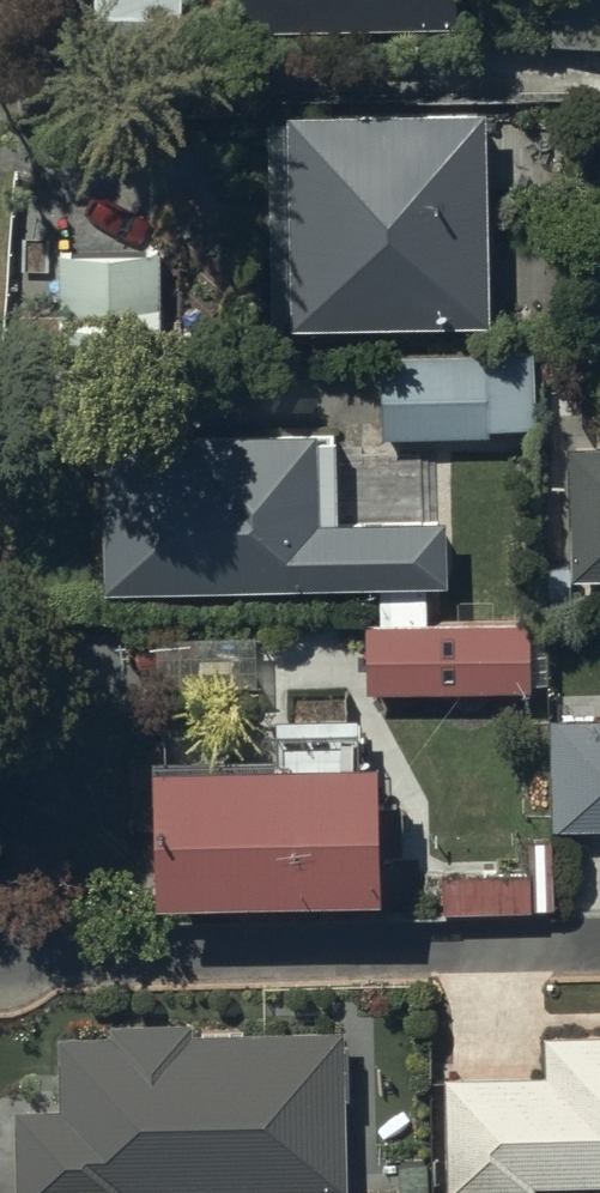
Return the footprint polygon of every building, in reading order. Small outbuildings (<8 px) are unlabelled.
[(92,31),(171,32),(171,0),(92,0),(92,31)] [(229,36),(457,34),(456,0),(228,0),(229,36)] [(554,53),(599,52),(599,0),(553,0),(554,53)] [(487,330),(482,117),(283,122),(284,131),(266,131),(268,326),(290,325),(291,335),(487,330)] [(161,351),(158,256),(61,258),(64,354),(161,351)] [(486,359),(376,364),(380,446),(481,442),(480,434),(533,432),(530,346),(485,348),(486,359)] [(99,456),(99,597),(444,590),(443,526),(315,526),(315,440),(192,441),(192,456),(99,456)] [(569,453),(571,587),(599,586),(599,453),(569,453)] [(365,630),(366,696),(530,695),(529,627),(427,628),(426,598),(379,598),(379,630),(365,630)] [(551,723),(553,834),(599,833),(599,722),(551,723)] [(147,767),(152,916),(378,911),(377,859),(400,858),(399,813),(376,814),(375,773),(359,774),(358,725),(278,727),(279,764),(147,767)] [(442,882),(442,918),(532,918),(532,914),(553,914),(553,847),(528,847),(529,882),(442,882)] [(55,1041),(55,1114),(14,1114),(14,1192),(342,1192),(343,1041),(191,1041),(191,1030),(111,1030),(111,1041),(55,1041)] [(446,1083),(447,1192),(533,1192),(533,1191),(599,1190),(599,1039),(544,1040),(545,1083),(446,1083)]
